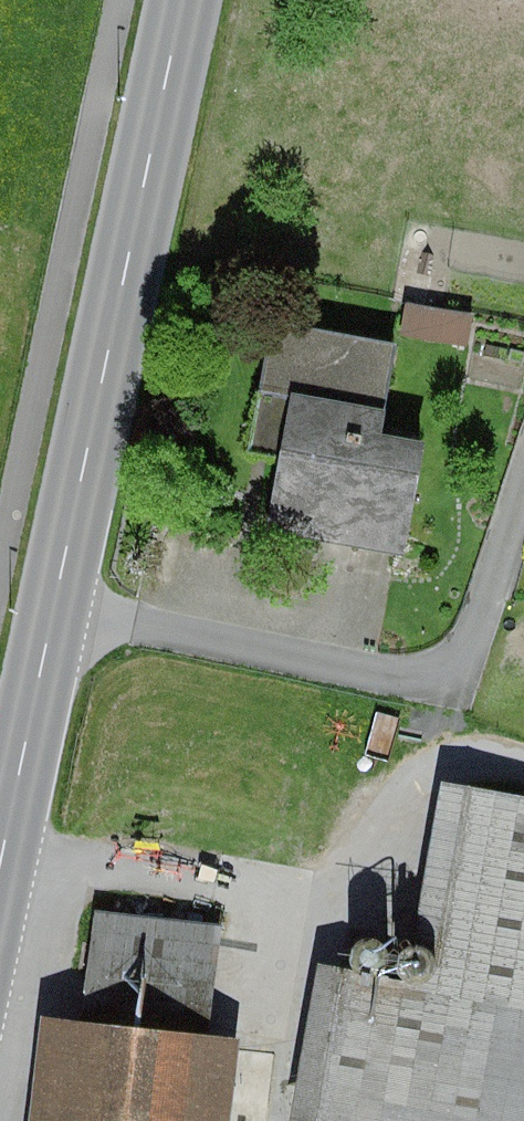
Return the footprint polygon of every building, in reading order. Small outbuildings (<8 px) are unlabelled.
[(410,304),(404,336),(468,347),(474,316),(410,304)] [(401,343),(272,321),(250,452),(281,457),(269,531),(408,554),(427,441),(385,434),(401,343)] [(320,964),(291,1120),(523,1120),(523,796),(444,779),(409,983),(320,964)] [(41,1017),(29,1120),(229,1120),(239,1040),(212,1037),(225,925),(93,909),(80,1022),(41,1017)]
